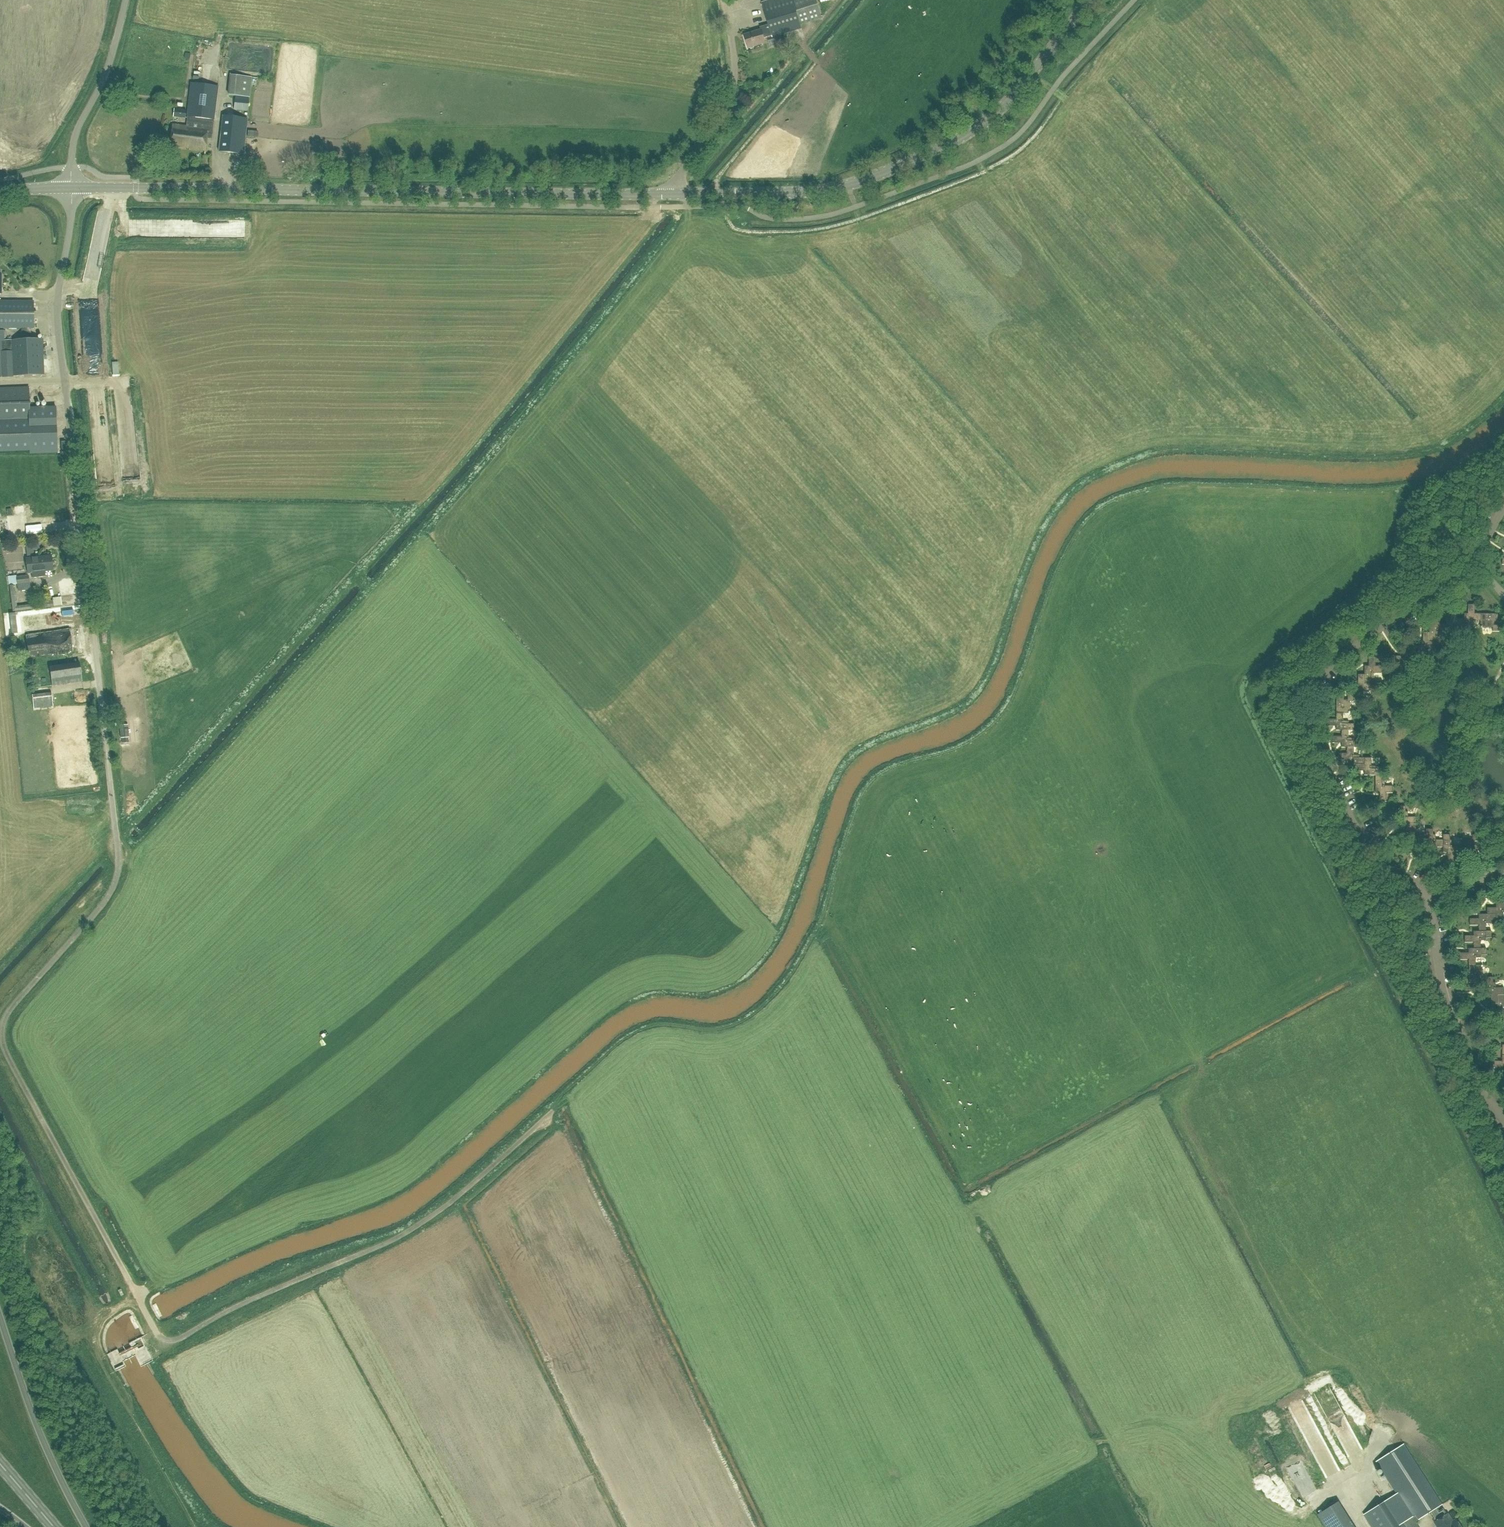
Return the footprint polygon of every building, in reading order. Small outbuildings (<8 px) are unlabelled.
[(816,0),(795,0),(793,1),(793,0),(774,0),(761,4),(768,25),(760,28),(761,31),(744,36),(748,49),(765,44),(764,39),(771,37),(772,38),(802,29),(801,24),(822,18),(816,0)] [(251,78),(230,75),(228,95),(235,96),(234,110),(248,112),(251,78)] [(218,86),(191,83),(187,117),(186,127),(172,125),(170,145),(190,148),(205,150),(206,138),(212,139),(218,86)] [(186,110),(174,109),(173,118),(185,119),(186,110)] [(247,119),(223,116),(219,152),(243,154),(246,154),(246,150),(244,149),(247,119)] [(22,328),(22,336),(31,336),(31,328),(34,328),(33,302),(0,302),(0,328),(22,328)] [(3,330),(0,331),(0,376),(12,376),(44,375),(42,339),(4,340),(3,330)] [(28,387),(0,388),(0,451),(30,450),(31,454),(57,453),(56,407),(29,408),(28,387)] [(39,549),(39,543),(25,545),(27,557),(32,556),(32,550),(39,549)] [(53,570),(51,555),(25,558),(27,573),(31,572),(32,578),(46,576),(45,571),(53,570)] [(30,590),(28,575),(11,578),(12,585),(18,585),(18,592),(30,590)] [(17,607),(15,591),(10,592),(13,612),(33,610),(33,605),(17,607)] [(44,602),(40,602),(40,609),(54,607),(53,606),(61,605),(60,598),(53,599),(53,601),(44,602)] [(1475,605),(1468,605),(1468,614),(1463,614),(1463,619),(1457,619),(1458,610),(1451,610),(1451,619),(1446,619),(1446,624),(1440,624),(1441,615),(1434,615),(1434,624),(1429,624),(1429,632),(1423,632),(1422,641),(1418,641),(1418,652),(1400,651),(1400,656),(1391,656),(1391,662),(1400,663),(1400,669),(1407,669),(1407,661),(1412,661),(1412,658),(1425,659),(1425,653),(1427,653),(1427,648),(1435,648),(1436,636),(1438,636),(1438,631),(1446,631),(1446,636),(1453,636),(1453,630),(1455,631),(1456,626),(1463,626),(1463,631),(1470,631),(1470,625),(1473,625),(1473,621),(1480,621),(1480,627),(1492,628),(1492,631),(1499,631),(1499,625),(1494,625),(1494,622),(1498,622),(1498,614),(1475,614),(1475,605)] [(31,657),(75,650),(72,629),(27,635),(31,657)] [(1376,657),(1369,657),(1369,666),(1364,666),(1364,675),(1358,675),(1358,684),(1354,683),(1353,695),(1348,695),(1348,700),(1344,700),(1344,696),(1336,696),(1336,719),(1327,719),(1327,726),(1336,726),(1336,730),(1341,731),(1341,736),(1332,736),(1332,743),(1341,743),(1341,747),(1347,748),(1347,753),(1338,753),(1338,760),(1347,760),(1347,764),(1355,765),(1355,771),(1364,771),(1364,775),(1375,775),(1375,793),(1379,793),(1379,802),(1386,802),(1386,793),(1393,793),(1393,786),(1385,786),(1385,781),(1382,781),(1382,769),(1376,769),(1376,766),(1371,766),(1371,758),(1359,758),(1359,755),(1354,755),(1354,748),(1359,748),(1359,741),(1353,741),(1353,738),(1349,738),(1349,731),(1354,731),(1354,724),(1348,724),(1348,721),(1343,721),(1343,714),(1350,714),(1350,701),(1360,701),(1360,695),(1363,695),(1363,691),(1371,691),(1371,678),(1374,678),(1374,673),(1382,673),(1382,666),(1375,666),(1376,657)] [(82,683),(79,664),(50,668),(52,686),(82,683)] [(53,707),(52,693),(32,695),(34,709),(53,707)] [(1406,812),(1406,807),(1399,807),(1398,824),(1403,824),(1403,833),(1409,833),(1409,842),(1413,842),(1413,851),(1420,851),(1420,842),(1426,842),(1426,847),(1430,847),(1430,856),(1437,856),(1437,847),(1443,847),(1443,853),(1447,853),(1447,862),(1454,862),(1454,853),(1477,853),(1477,845),(1474,845),(1474,841),(1479,841),(1479,835),(1472,835),(1472,839),(1460,839),(1460,845),(1453,845),(1453,841),(1450,841),(1450,835),(1443,835),(1443,840),(1436,840),(1436,835),(1433,835),(1433,829),(1426,829),(1426,835),(1419,834),(1419,830),(1416,830),(1416,817),(1408,817),(1409,812),(1406,812)] [(1496,903),(1496,908),(1487,908),(1487,914),(1479,914),(1479,918),(1470,919),(1470,925),(1479,925),(1479,931),(1473,931),(1473,936),(1465,936),(1465,943),(1473,942),(1474,948),(1468,948),(1468,953),(1459,953),(1460,960),(1468,960),(1469,983),(1476,983),(1476,979),(1480,979),(1480,984),(1486,984),(1486,995),(1490,995),(1490,1004),(1497,1004),(1497,1012),(1501,1012),(1501,1021),(1503,1021),(1503,1000),(1503,988),(1495,988),(1495,983),(1493,983),(1492,977),(1482,977),(1482,965),(1476,965),(1476,958),(1480,958),(1480,955),(1486,955),(1486,948),(1481,948),(1481,941),(1485,941),(1485,938),(1491,938),(1491,931),(1486,931),(1486,924),(1491,923),(1490,921),(1503,921),(1503,913),(1503,903),(1496,903)] [(1502,1045),(1502,1061),(1493,1061),(1493,1068),(1502,1068),(1502,1072),(1503,1072),(1503,1045),(1502,1045)] [(1327,1421),(1317,1422),(1317,1431),(1328,1430),(1327,1421)] [(1293,1431),(1298,1439),(1307,1433),(1302,1425),(1293,1431)] [(1403,1444),(1376,1461),(1412,1517),(1403,1522),(1388,1498),(1364,1514),(1372,1526),(1411,1526),(1416,1524),(1415,1522),(1429,1513),(1435,1522),(1434,1522),(1437,1526),(1460,1526),(1456,1520),(1452,1522),(1447,1514),(1443,1509),(1439,1511),(1437,1508),(1442,1505),(1403,1444)] [(1451,1501),(1445,1504),(1450,1512),(1455,1509),(1451,1501)] [(1339,1502),(1317,1515),(1325,1526),(1355,1526),(1339,1502)]
